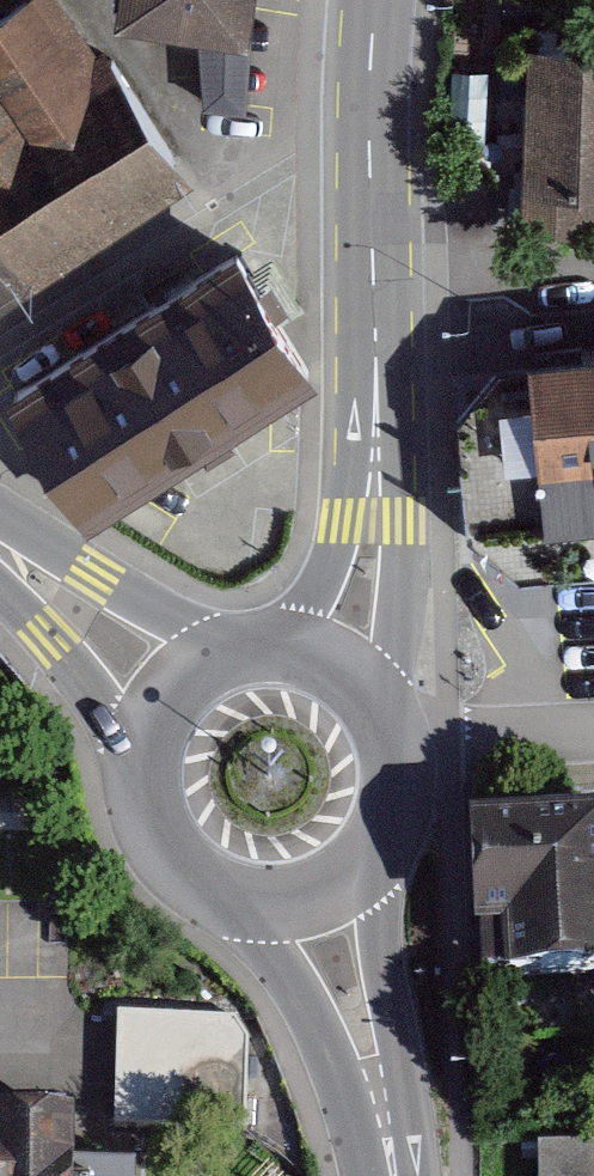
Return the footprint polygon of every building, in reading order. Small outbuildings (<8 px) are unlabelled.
[(164,175),(53,0),(2,0),(0,1),(0,279),(164,175)] [(91,1),(202,11),(194,101),(241,106),(251,0),(91,0),(91,1)] [(502,31),(500,176),(522,177),(521,222),(593,223),(593,33),(502,31)] [(316,374),(238,243),(8,379),(85,510),(316,374)] [(447,411),(454,525),(501,568),(593,562),(593,334),(511,347),(447,411)] [(468,836),(474,999),(593,995),(593,897),(592,832),(468,836)] [(122,1007),(121,1116),(250,1118),(252,1009),(122,1007)] [(0,1125),(0,1175),(91,1175),(91,1173),(66,1170),(67,1124),(0,1125)] [(527,1148),(527,1175),(593,1175),(593,1145),(527,1148)]
